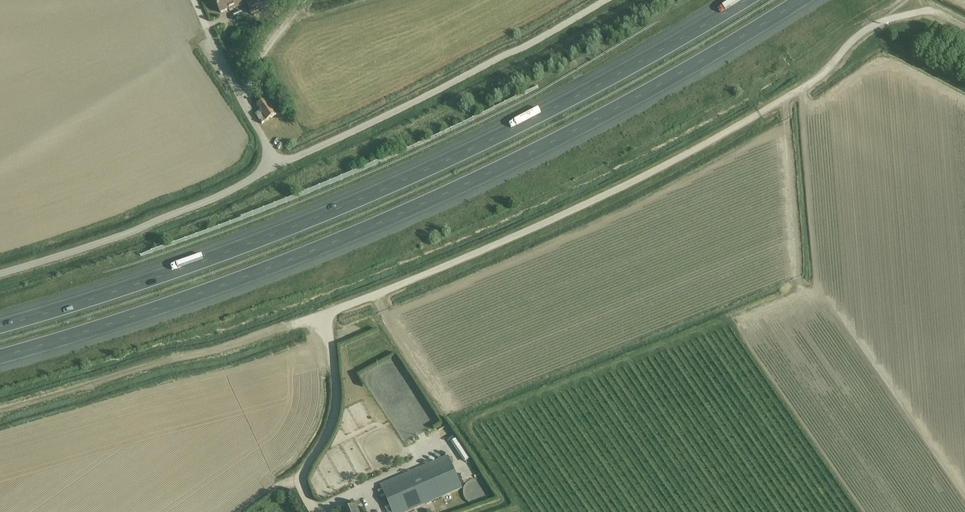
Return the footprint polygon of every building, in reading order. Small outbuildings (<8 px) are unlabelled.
[(215,1),(221,13),(234,7),(234,9),(244,5),(242,0),(216,0),(215,1)] [(269,6),(267,0),(252,0),(246,3),(251,14),(269,6)] [(262,124),(276,114),(266,99),(257,106),(261,111),(255,115),(262,124)] [(465,153),(467,158),(475,154),(473,149),(465,153)] [(457,445),(451,449),(465,469),(471,465),(457,445)] [(463,488),(449,456),(390,481),(381,485),(392,511),(409,511),(463,488)]
